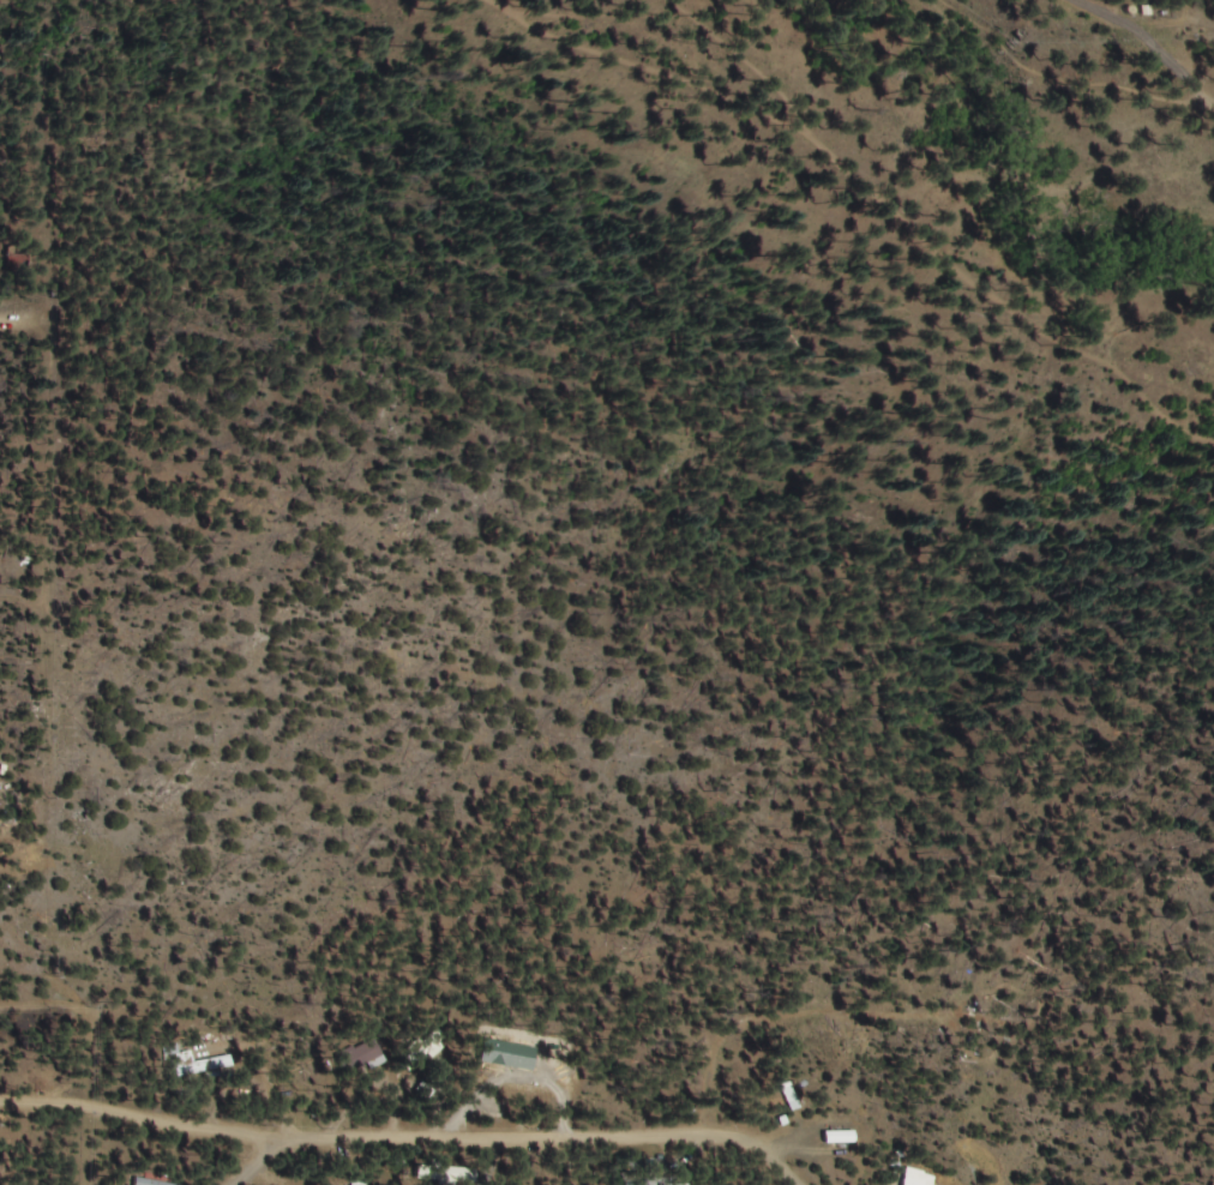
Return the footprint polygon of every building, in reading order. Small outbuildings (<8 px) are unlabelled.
[(385,1065),(377,1041),(340,1053),(347,1077),(385,1065)] [(193,1062),(192,1054),(168,1057),(173,1084),(232,1074),(229,1057),(193,1062)] [(870,1132),(825,1132),(825,1146),(870,1146),(870,1132)] [(927,1171),(906,1168),(903,1184),(925,1184),(927,1171)]
